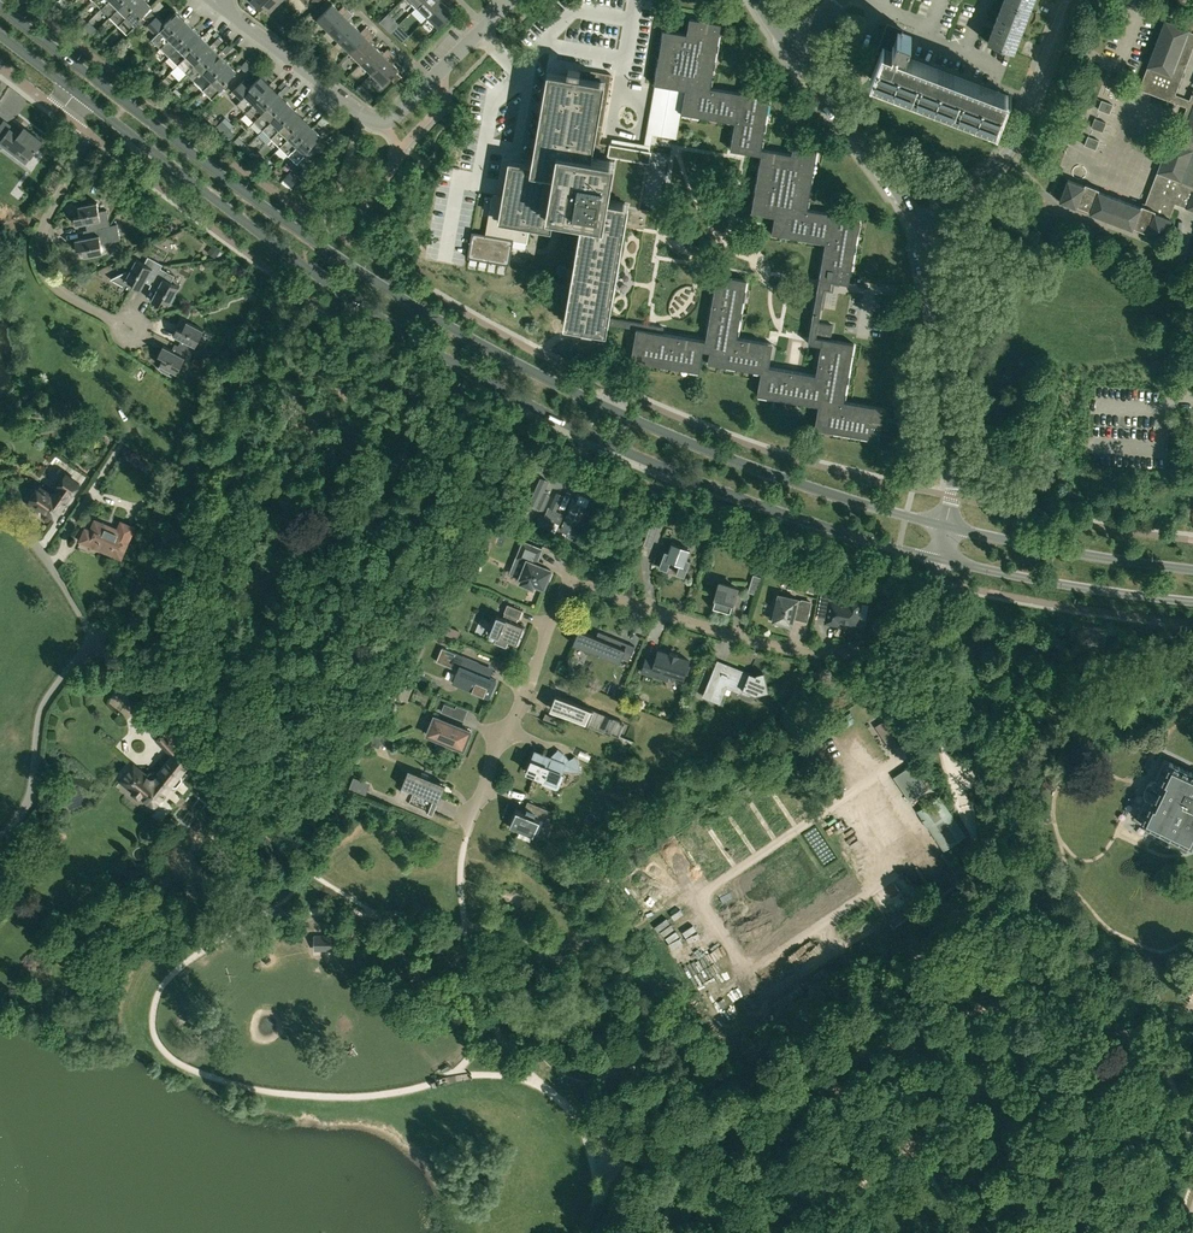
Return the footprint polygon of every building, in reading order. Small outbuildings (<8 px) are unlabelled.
[(109,16),(124,1),(123,0),(108,0),(101,8),(109,16)] [(118,25),(133,10),(131,7),(139,0),(123,0),(124,1),(109,16),(118,25)] [(143,14),(149,20),(157,12),(151,6),(152,5),(146,0),(139,0),(131,7),(133,10),(118,25),(127,34),(143,18),(141,16),(143,14)] [(270,11),(281,0),(259,0),(270,11)] [(428,17),(445,0),(423,0),(417,6),(428,17)] [(448,6),(453,1),(452,0),(445,0),(428,17),(439,28),(455,12),(448,6)] [(1003,0),(992,29),(988,41),(1014,51),(1030,10),(1003,0)] [(1003,0),(1030,10),(1034,0),(1003,0)] [(332,3),(317,19),(328,30),(349,9),(344,4),(339,10),(332,3)] [(328,30),(339,41),(355,25),(349,19),(354,14),(349,9),(328,30)] [(152,39),(160,47),(175,33),(173,30),(184,19),(176,10),(165,21),(158,14),(149,23),(158,32),(152,39)] [(80,27),(86,21),(81,15),(75,21),(80,27)] [(706,340),(663,333),(664,327),(607,317),(623,224),(644,228),(656,154),(632,151),(633,148),(592,141),(598,106),(605,107),(611,74),(581,69),(580,71),(568,69),(567,75),(574,76),(573,79),(550,75),(534,167),(511,163),(505,196),(493,194),(486,235),(527,242),(530,224),(548,227),(551,213),(585,219),(567,320),(605,326),(605,323),(637,329),(631,360),(699,371),(703,350),(710,351),(708,362),(761,372),(757,395),(818,405),(814,428),(879,439),(884,408),(845,401),(854,343),(831,339),(833,325),(819,322),(824,287),(830,288),(832,281),(849,284),(861,211),(837,207),(836,214),(807,209),(817,151),(793,147),(792,154),(761,148),(771,91),(747,87),(746,93),(710,87),(721,23),(690,18),(687,34),(664,30),(654,84),(685,89),(681,113),(735,122),(730,149),(761,155),(751,212),(775,216),(772,233),(825,243),(819,278),(808,342),(821,344),(816,374),(769,366),(773,343),(737,337),(747,280),(717,274),(706,340)] [(160,47),(169,56),(184,41),(182,38),(193,27),(184,19),(173,30),(175,33),(160,47)] [(1059,201),(1076,207),(1077,205),(1091,210),(1090,212),(1133,229),(1134,226),(1147,231),(1146,234),(1163,240),(1171,218),(1169,218),(1175,203),(1187,207),(1192,210),(1192,185),(1192,91),(1190,100),(1175,94),(1192,47),(1192,33),(1188,31),(1189,29),(1165,19),(1147,66),(1148,66),(1143,80),(1142,81),(1140,88),(1187,106),(1174,141),(1169,140),(1157,172),(1161,174),(1148,207),(1142,204),(1141,207),(1098,191),(1099,188),(1085,183),(1084,185),(1068,179),(1067,179),(1059,201)] [(339,41),(350,52),(371,31),(366,26),(361,31),(355,25),(339,41)] [(883,46),(877,62),(871,78),(997,126),(1009,95),(905,55),(912,36),(903,33),(904,30),(893,26),(890,32),(897,34),(891,49),(883,46)] [(169,56),(177,64),(192,49),(190,47),(202,36),(193,27),(182,38),(184,41),(169,56)] [(350,52),(361,62),(377,47),(370,41),(375,36),(371,31),(350,52)] [(177,64),(186,73),(201,58),(199,55),(210,44),(202,36),(190,47),(192,49),(177,64)] [(222,41),(218,37),(214,42),(218,45),(222,41)] [(186,73),(194,81),(210,66),(208,64),(219,53),(210,44),(199,55),(201,58),(186,73)] [(228,44),(222,50),(227,54),(232,48),(228,44)] [(361,62),(372,73),(392,53),(388,48),(383,53),(377,47),(361,62)] [(194,81),(203,90),(218,74),(217,72),(227,61),(219,53),(208,64),(210,66),(194,81)] [(372,73),(383,84),(399,69),(392,62),(397,57),(392,53),(372,73)] [(241,66),(246,71),(252,65),(246,60),(241,66)] [(226,81),(237,71),(227,61),(217,72),(218,74),(203,90),(212,99),(228,83),(226,81)] [(148,74),(151,70),(145,64),(141,69),(140,70),(146,76),(148,74)] [(237,103),(245,112),(260,97),(258,95),(270,84),(261,75),(250,86),(244,80),(235,89),(243,97),(237,103)] [(278,86),(282,89),(287,84),(283,80),(278,86)] [(245,112),(254,121),(268,106),(267,104),(278,92),(270,84),(258,95),(260,97),(245,112)] [(282,89),(285,93),(291,87),(287,84),(282,89)] [(356,90),(360,94),(366,88),(362,84),(356,90)] [(254,121),(262,129),(277,114),(276,112),(287,101),(278,92),(267,104),(268,106),(254,121)] [(1109,113),(1113,104),(1102,99),(1098,109),(1109,113)] [(262,129),(271,138),(286,123),(284,121),(295,109),(287,101),(276,112),(277,114),(262,129)] [(271,138),(280,146),(294,131),(293,130),(304,118),(295,109),(284,121),(286,123),(271,138)] [(201,114),(216,127),(221,121),(205,110),(201,114)] [(324,115),(318,121),(323,126),(329,120),(324,115)] [(280,146),(288,154),(302,139),(301,137),(312,126),(304,118),(293,130),(294,131),(280,146)] [(0,126),(0,140),(16,152),(19,148),(30,156),(42,141),(24,128),(21,133),(4,120),(0,126)] [(297,163),(313,148),(311,146),(322,135),(312,126),(301,137),(302,139),(288,154),(297,163)] [(1096,149),(1099,140),(1088,135),(1084,145),(1096,149)] [(238,143),(238,144),(243,149),(247,145),(242,140),(238,143)] [(247,145),(243,149),(248,154),(250,152),(252,150),(247,145)] [(300,178),(291,170),(282,181),(292,188),(300,178)] [(121,186),(118,192),(124,195),(127,190),(121,186)] [(107,209),(99,211),(98,202),(79,206),(80,214),(75,216),(76,225),(86,223),(87,229),(87,230),(92,229),(110,225),(107,209)] [(117,224),(113,224),(110,225),(92,229),(87,230),(87,229),(83,230),(85,238),(75,239),(77,248),(83,247),(84,256),(103,253),(102,244),(121,240),(117,224)] [(213,244),(208,251),(216,257),(221,249),(213,244)] [(141,289),(145,281),(151,284),(152,284),(154,280),(161,268),(163,264),(148,256),(144,263),(136,259),(129,272),(126,270),(110,278),(128,288),(129,284),(141,289)] [(179,287),(171,282),(175,275),(161,268),(154,280),(152,284),(151,284),(149,288),(156,291),(151,300),(159,304),(162,299),(170,303),(179,287)] [(173,335),(182,339),(179,345),(196,354),(195,354),(199,356),(207,341),(199,338),(204,329),(181,318),(173,335)] [(160,364),(159,368),(160,369),(163,371),(164,372),(167,374),(169,374),(171,370),(177,373),(181,365),(188,368),(195,354),(196,354),(179,345),(175,343),(172,350),(163,345),(159,353),(164,356),(160,364)] [(41,508),(55,517),(63,504),(64,505),(71,493),(75,496),(85,482),(69,472),(54,495),(42,487),(30,504),(40,511),(41,508)] [(541,476),(530,503),(543,509),(550,493),(544,491),(549,480),(541,476)] [(572,494),(569,502),(577,505),(575,510),(581,512),(587,500),(572,494)] [(563,514),(556,511),(548,507),(544,516),(541,515),(560,523),(564,514),(563,514)] [(551,531),(554,525),(558,527),(560,523),(541,515),(537,524),(551,531)] [(121,556),(130,535),(133,527),(122,523),(119,531),(96,521),(92,530),(85,527),(80,541),(88,544),(88,543),(121,556)] [(643,543),(650,545),(658,525),(650,522),(643,543)] [(143,537),(134,539),(135,547),(144,545),(143,537)] [(517,556),(524,559),(523,561),(521,567),(523,568),(519,577),(521,578),(520,582),(532,586),(533,583),(543,587),(547,578),(549,579),(552,571),(550,570),(550,569),(535,563),(541,549),(523,541),(517,556)] [(658,566),(666,569),(670,559),(679,562),(675,572),(684,575),(690,559),(686,558),(690,548),(671,542),(668,551),(664,550),(658,566)] [(466,577),(469,570),(464,568),(462,567),(459,575),(460,575),(466,577)] [(747,591),(755,593),(760,576),(752,573),(747,591)] [(737,587),(719,582),(712,606),(730,611),(737,587)] [(808,594),(817,595),(818,589),(809,587),(808,594)] [(775,606),(772,620),(791,624),(793,616),(798,617),(797,618),(806,620),(810,601),(801,599),(801,600),(797,599),(797,598),(778,594),(777,598),(775,598),(773,606),(775,606)] [(837,621),(853,624),(856,624),(860,602),(848,599),(848,603),(829,600),(825,622),(836,624),(837,621)] [(489,632),(498,636),(496,641),(505,645),(507,639),(516,643),(523,625),(514,622),(516,617),(519,618),(522,609),(507,603),(503,612),(505,612),(503,617),(496,614),(489,632)] [(431,627),(440,632),(443,624),(435,620),(431,627)] [(460,631),(448,625),(444,633),(457,639),(460,631)] [(619,662),(621,656),(628,659),(634,645),(598,630),(595,636),(578,629),(572,643),(619,662)] [(646,655),(641,671),(667,679),(669,672),(683,677),(684,672),(687,673),(690,665),(687,664),(688,659),(657,650),(654,658),(646,655)] [(449,666),(457,669),(452,682),(488,697),(496,679),(475,670),(478,662),(455,652),(449,666)] [(742,691),(743,689),(755,694),(768,691),(763,671),(756,673),(755,674),(749,672),(748,672),(725,662),(722,669),(714,665),(708,680),(716,683),(710,699),(720,703),(727,685),(742,691)] [(569,700),(563,713),(585,722),(616,735),(622,721),(591,709),(569,700)] [(444,703),(441,709),(452,714),(455,707),(444,703)] [(545,713),(542,719),(558,726),(561,719),(545,713)] [(434,716),(426,734),(445,741),(444,741),(445,744),(451,746),(453,745),(453,744),(462,748),(470,730),(434,716)] [(875,726),(891,751),(899,746),(883,721),(875,726)] [(182,779),(182,774),(192,761),(179,749),(182,745),(167,730),(157,740),(172,755),(158,774),(155,771),(150,772),(148,775),(134,764),(121,780),(155,807),(172,786),(177,785),(182,779)] [(373,734),(369,742),(373,744),(373,745),(379,748),(382,740),(377,737),(377,736),(373,734)] [(556,782),(561,769),(564,770),(567,770),(569,771),(571,771),(574,771),(576,771),(578,770),(580,770),(580,768),(580,767),(580,766),(579,764),(579,762),(578,761),(577,759),(576,757),(575,756),(569,759),(568,757),(566,754),(565,753),(562,751),(560,750),(559,749),(549,757),(534,751),(526,770),(556,782)] [(1136,818),(1191,844),(1192,840),(1192,768),(1166,755),(1156,777),(1155,777),(1154,777),(1153,777),(1152,778),(1151,778),(1150,779),(1149,780),(1149,781),(1148,781),(1145,788),(1145,789),(1145,790),(1145,791),(1145,792),(1145,793),(1145,794),(1146,794),(1146,795),(1147,796),(1136,818)] [(886,759),(879,763),(884,770),(891,765),(886,759)] [(928,788),(912,764),(893,776),(910,801),(928,788)] [(401,785),(413,789),(407,802),(431,812),(443,783),(408,769),(401,785)] [(361,787),(373,791),(374,785),(362,782),(361,787)] [(944,850),(950,846),(966,835),(939,795),(917,811),(944,850)] [(176,804),(185,807),(188,799),(179,796),(176,804)] [(509,826),(519,830),(520,827),(537,834),(537,833),(543,820),(545,821),(549,810),(527,800),(523,811),(516,808),(509,826)] [(335,935),(314,935),(315,950),(335,950),(335,935)]
